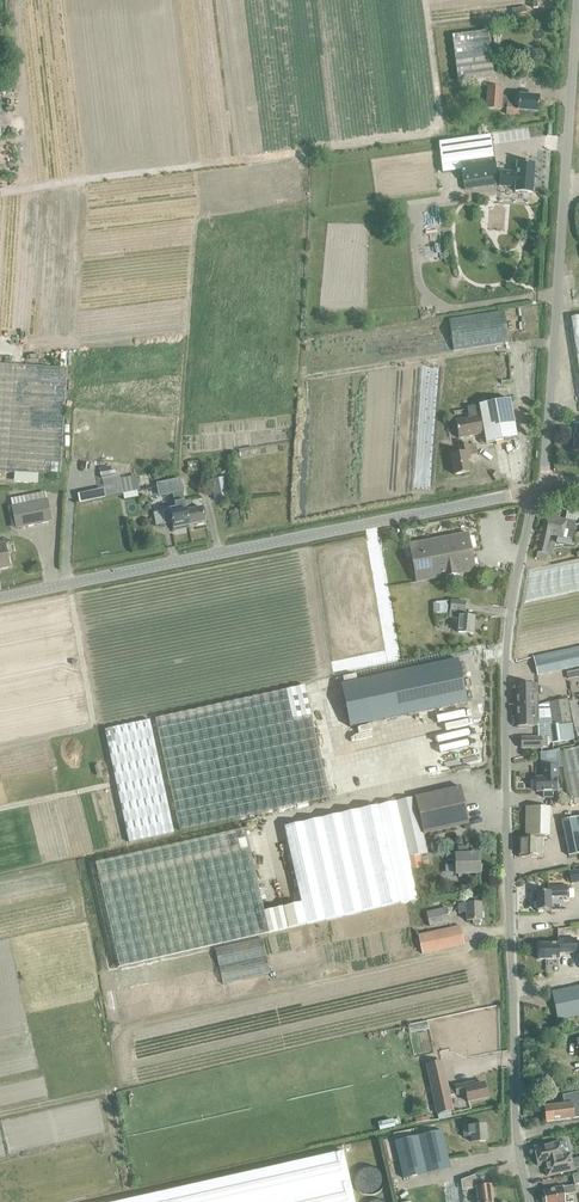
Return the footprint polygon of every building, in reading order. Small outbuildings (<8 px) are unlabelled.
[(458,82),(493,77),(487,31),(452,35),(458,82)] [(519,115),(519,111),(537,113),(538,97),(514,95),(514,97),(502,96),(502,87),(487,86),(485,109),(501,110),(501,108),(506,108),(506,114),(519,115)] [(442,173),(462,170),(461,163),(494,158),(493,150),(491,135),(469,138),(450,140),(438,142),(442,173)] [(492,180),(496,179),(495,167),(494,158),(461,163),(462,170),(463,182),(464,190),(465,194),(476,192),(474,180),(492,178),(492,180)] [(498,186),(508,187),(516,187),(516,184),(532,185),(534,164),(517,163),(516,173),(499,172),(498,186)] [(510,342),(506,310),(450,318),(454,349),(510,342)] [(65,470),(69,366),(0,363),(0,466),(65,470)] [(516,437),(509,399),(477,405),(482,434),(484,434),(485,443),(516,437)] [(458,438),(482,434),(477,405),(467,407),(469,418),(455,421),(458,438)] [(454,475),(469,472),(466,456),(469,456),(467,443),(458,445),(460,453),(450,455),(454,475)] [(104,488),(78,494),(80,503),(124,493),(118,468),(101,472),(104,488)] [(125,493),(139,490),(136,475),(122,478),(125,493)] [(214,500),(229,497),(225,478),(211,481),(214,500)] [(159,506),(168,505),(165,486),(156,488),(159,506)] [(572,503),(578,502),(578,494),(570,495),(572,503)] [(16,528),(51,521),(47,500),(11,506),(16,528)] [(184,501),(189,526),(204,522),(202,508),(192,510),(190,500),(187,501),(184,501)] [(173,529),(174,531),(182,529),(182,527),(189,526),(184,501),(177,503),(178,508),(161,511),(164,524),(172,523),(173,529)] [(567,520),(545,515),(541,532),(550,534),(550,535),(574,540),(575,522),(567,520)] [(550,535),(550,534),(541,532),(536,558),(545,560),(547,554),(551,555),(554,543),(548,542),(550,535)] [(468,533),(409,545),(416,582),(475,571),(468,533)] [(9,566),(4,544),(0,544),(0,568),(9,566)] [(435,615),(449,615),(448,600),(434,601),(435,615)] [(458,619),(457,632),(473,634),(474,617),(466,616),(466,614),(464,613),(465,602),(451,600),(451,601),(449,618),(458,619)] [(533,657),(537,676),(578,667),(578,647),(533,657)] [(436,699),(465,693),(458,660),(429,666),(436,699)] [(567,673),(568,679),(578,677),(578,670),(567,673)] [(515,685),(516,706),(538,706),(538,705),(538,684),(515,685)] [(305,686),(155,718),(179,831),(329,798),(306,693),(305,686)] [(571,722),(567,699),(548,702),(538,705),(538,706),(538,724),(538,737),(547,737),(547,742),(552,742),(574,740),(571,722)] [(538,724),(538,706),(516,706),(516,727),(534,726),(538,724)] [(150,720),(104,730),(115,779),(116,786),(128,843),(174,833),(150,720)] [(538,737),(521,737),(521,748),(542,748),(542,746),(547,746),(547,742),(547,737),(538,737)] [(559,751),(562,766),(570,800),(578,798),(578,747),(559,751)] [(558,774),(557,767),(562,766),(559,751),(544,752),(545,767),(541,767),(541,768),(545,768),(545,778),(535,778),(536,792),(556,791),(556,777),(554,777),(554,774),(558,774)] [(348,775),(351,790),(380,784),(377,769),(348,775)] [(415,797),(396,802),(409,857),(418,855),(427,853),(423,834),(468,824),(460,787),(414,797),(415,797)] [(396,802),(284,827),(301,903),(306,924),(418,898),(411,870),(409,857),(396,802)] [(549,835),(549,807),(550,807),(526,806),(525,835),(549,835)] [(560,820),(568,855),(578,853),(578,816),(560,820)] [(245,829),(95,863),(119,967),(260,935),(269,933),(264,912),(245,829)] [(520,837),(519,857),(543,857),(543,838),(520,837)] [(467,848),(457,848),(458,854),(457,855),(457,865),(454,865),(445,865),(445,874),(455,874),(480,874),(479,861),(475,861),(475,854),(468,854),(467,848)] [(418,855),(409,857),(411,870),(421,868),(418,855)] [(578,882),(578,870),(569,872),(571,884),(578,882)] [(547,886),(547,891),(536,892),(536,910),(550,910),(550,897),(567,896),(567,885),(547,886)] [(301,903),(264,912),(269,933),(306,924),(301,903)] [(472,920),(472,923),(475,925),(478,925),(480,923),(479,920),(481,920),(481,903),(458,904),(458,913),(465,913),(466,921),(472,920)] [(430,927),(449,922),(446,908),(426,913),(430,927)] [(422,954),(464,945),(460,926),(418,935),(422,954)] [(538,960),(558,959),(558,953),(576,953),(576,926),(557,929),(558,939),(557,939),(557,943),(537,944),(538,960)] [(308,928),(261,938),(269,974),(316,963),(308,928)] [(578,1016),(578,986),(551,992),(557,1020),(578,1016)] [(487,1098),(484,1083),(475,1085),(474,1082),(447,1088),(441,1061),(426,1065),(437,1114),(451,1111),(452,1110),(449,1096),(465,1092),(467,1102),(487,1098)] [(565,1119),(578,1117),(578,1092),(577,1092),(562,1095),(564,1104),(545,1106),(546,1122),(565,1119)] [(403,1178),(450,1168),(442,1134),(451,1132),(449,1123),(440,1125),(441,1130),(394,1141),(403,1178)] [(471,1142),(487,1141),(485,1124),(463,1126),(464,1137),(471,1136),(471,1142)] [(568,1153),(569,1154),(561,1156),(558,1142),(534,1148),(537,1166),(544,1164),(547,1176),(573,1171),(569,1153),(568,1153)] [(343,1151),(117,1201),(354,1201),(343,1151)] [(381,1180),(380,1175),(378,1171),(374,1168),(370,1167),(366,1168),(363,1168),(361,1170),(359,1172),(358,1174),(357,1176),(356,1179),(357,1183),(359,1187),(363,1191),(365,1192),(368,1192),(372,1192),(376,1189),(378,1187),(380,1185),(381,1183),(381,1180)] [(477,1201),(492,1201),(490,1185),(476,1186),(475,1175),(460,1180),(462,1190),(475,1189),(477,1201)] [(460,1180),(443,1182),(445,1201),(463,1201),(460,1180)] [(563,1194),(576,1192),(574,1184),(574,1185),(562,1187),(553,1189),(553,1190),(543,1192),(545,1201),(565,1201),(563,1194)]
